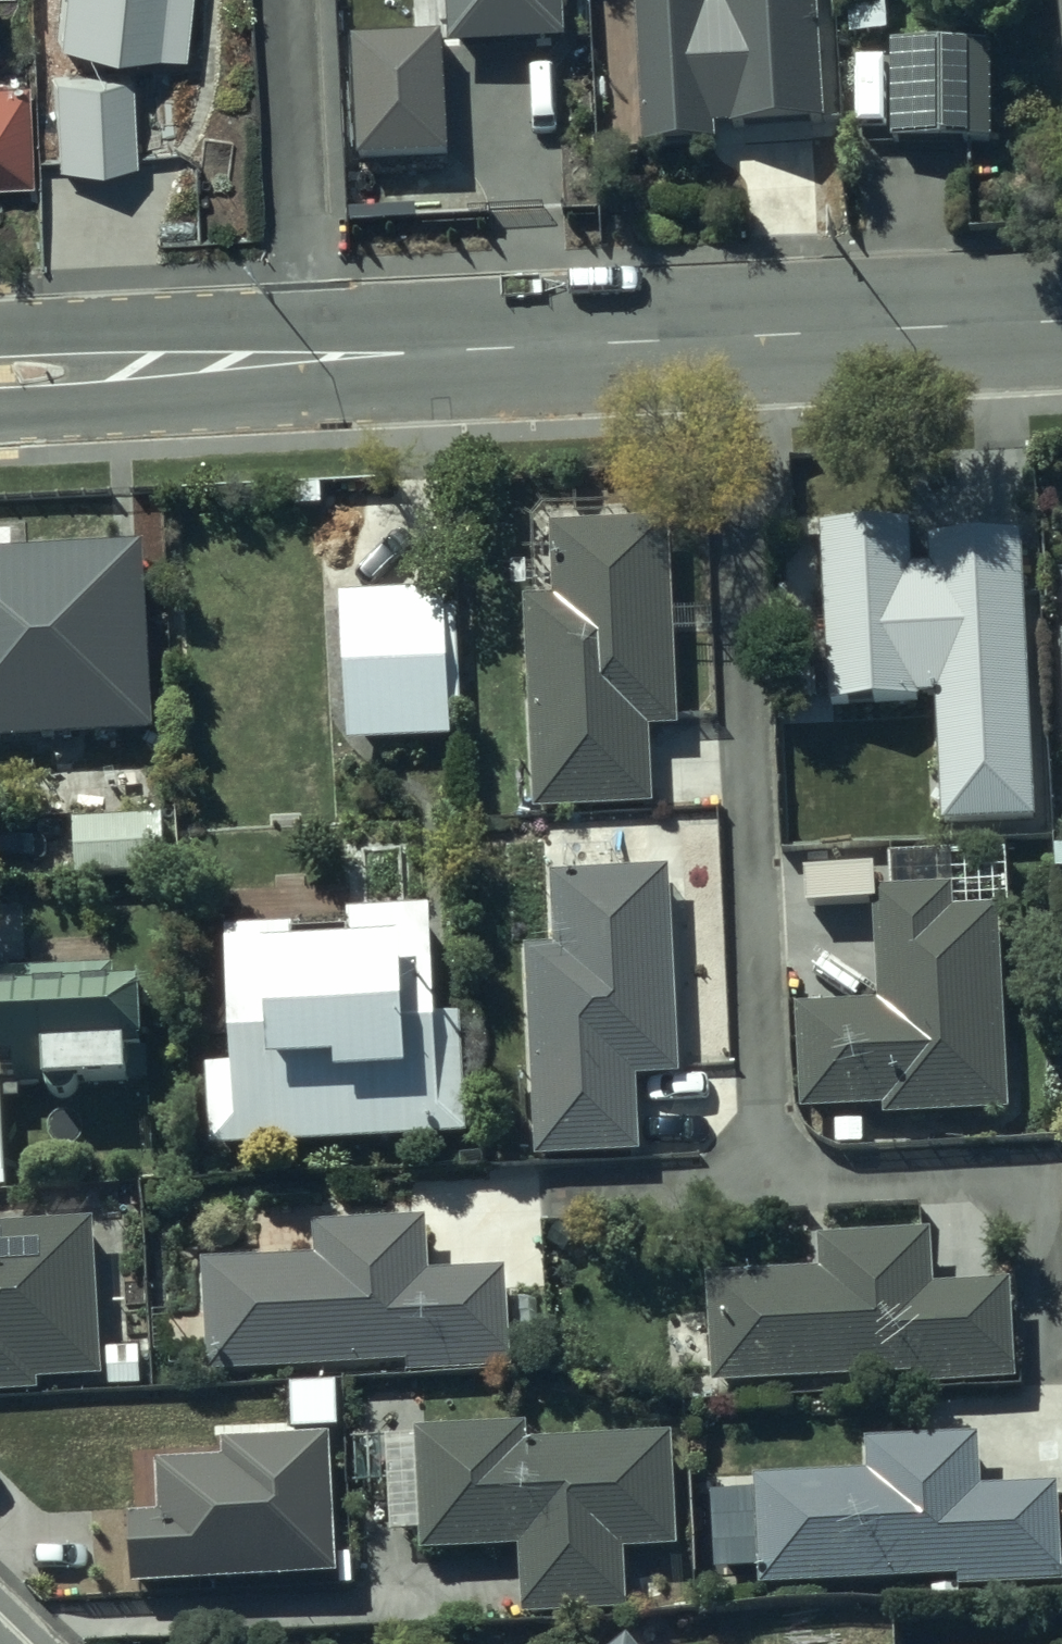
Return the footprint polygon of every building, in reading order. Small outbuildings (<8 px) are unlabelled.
[(200,0),(78,0),(71,57),(192,71),(200,0)] [(449,40),(563,36),(562,0),(448,0),(449,40)] [(644,144),(719,142),(719,121),(817,118),(814,0),(723,0),(707,1),(707,0),(639,0),(644,144)] [(849,33),(889,32),(888,0),(849,0),(849,33)] [(438,25),(350,29),(357,158),(446,155),(438,25)] [(129,67),(54,71),(56,162),(133,158),(129,67)] [(943,161),(939,77),(883,79),(884,104),(846,106),(849,165),(943,161)] [(41,200),(39,91),(0,92),(0,201),(41,200)] [(943,816),(1031,811),(1015,524),(929,529),(930,559),(911,560),(908,513),(820,518),(830,696),(918,691),(918,686),(936,685),(943,816)] [(517,551),(536,827),(666,818),(647,542),(517,551)] [(155,759),(151,562),(0,565),(0,762),(155,759)] [(348,604),(360,732),(443,724),(430,596),(348,604)] [(164,816),(74,819),(76,876),(166,873),(164,816)] [(1009,849),(891,853),(892,885),(877,886),(880,1000),(800,1003),(804,1107),(887,1104),(887,1112),(1009,1108),(1003,906),(1011,906),(1009,849)] [(681,1155),(668,894),(518,901),(531,1163),(681,1155)] [(293,923),(226,926),(230,1032),(207,1032),(211,1144),(466,1130),(461,1011),(434,1012),(431,905),(347,909),(348,939),(293,941),(293,923)] [(153,1087),(158,996),(0,988),(0,1079),(153,1087)] [(0,1107),(0,1190),(21,1191),(26,1109),(0,1107)] [(0,1223),(0,1394),(40,1392),(39,1373),(101,1370),(93,1218),(0,1223)] [(316,1254),(205,1260),(211,1370),(405,1360),(406,1373),(506,1367),(501,1272),(425,1276),(422,1218),(314,1224),(316,1254)] [(821,1267),(706,1272),(712,1383),(913,1373),(914,1385),(1017,1379),(1012,1281),(932,1285),(929,1228),(820,1234),(821,1267)] [(528,1421),(418,1424),(419,1444),(392,1444),(395,1530),(420,1529),(420,1548),(523,1545),(525,1613),(629,1610),(627,1543),(676,1541),(673,1431),(529,1435),(528,1421)] [(981,1435),(867,1439),(868,1471),(757,1474),(757,1488),(719,1490),(722,1571),(762,1570),(762,1588),(1059,1579),(1056,1484),(983,1486),(981,1435)] [(225,1459),(161,1460),(161,1515),(131,1516),(131,1580),(333,1578),(331,1436),(225,1438),(225,1459)]
